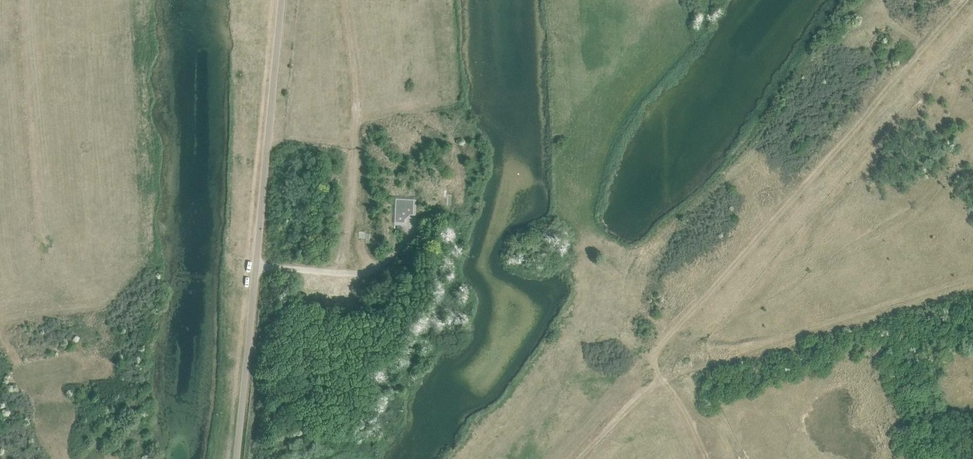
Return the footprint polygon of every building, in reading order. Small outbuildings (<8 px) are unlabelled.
[(394,196),(392,199),(390,223),(393,225),(403,226),(403,220),(408,215),(414,215),(415,200),(413,197),(394,196)]
